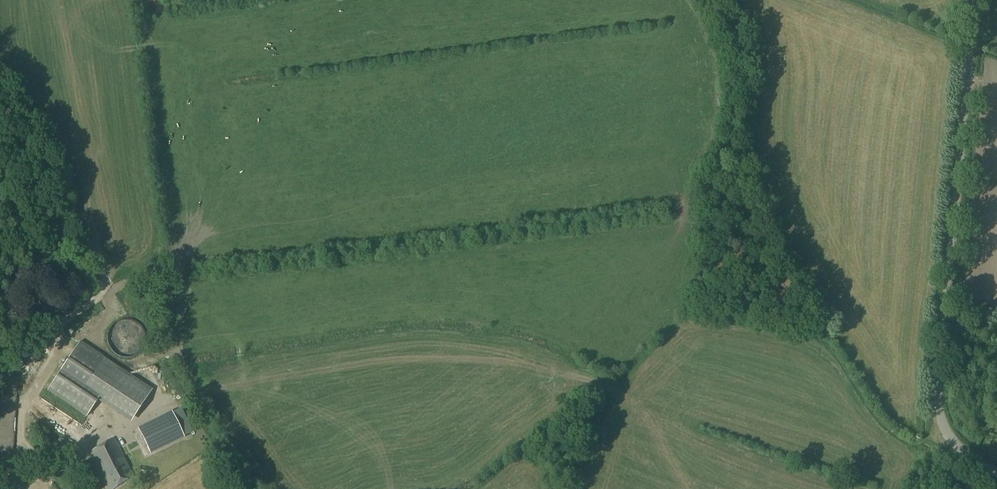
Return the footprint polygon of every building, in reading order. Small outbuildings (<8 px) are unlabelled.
[(153,391),(105,357),(90,379),(66,363),(48,389),(88,415),(97,401),(131,423),(153,391)] [(137,429),(149,455),(184,439),(171,412),(137,429)] [(113,438),(89,453),(108,488),(113,488),(132,477),(113,438)]
